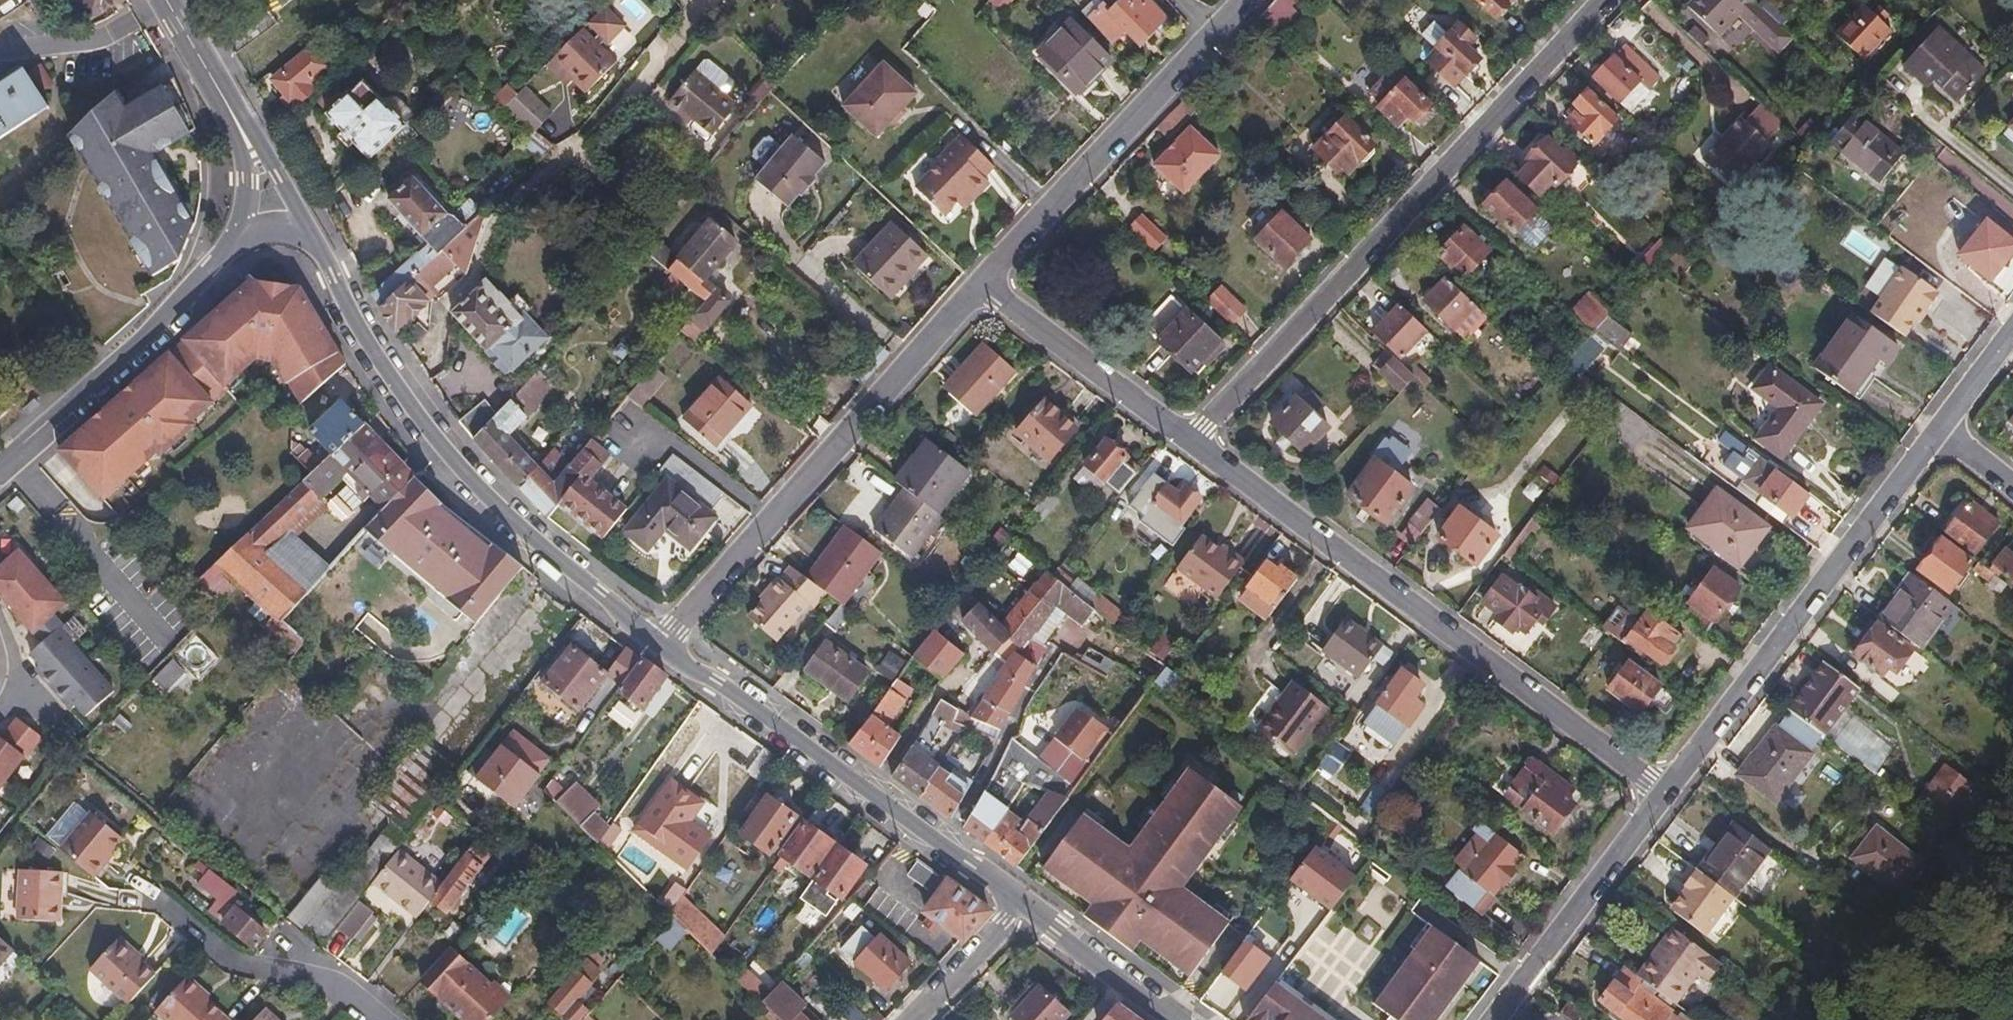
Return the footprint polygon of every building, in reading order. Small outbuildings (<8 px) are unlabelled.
[(92,21),(127,0),(80,0),(92,21)] [(210,15),(228,1),(227,0),(204,0),(202,1),(210,15)] [(424,9),(429,5),(425,0),(418,0),(416,2),(424,9)] [(1075,4),(1089,18),(1104,3),(1101,0),(1079,0),(1075,4)] [(1089,18),(1113,44),(1128,30),(1139,42),(1145,35),(1148,38),(1156,30),(1162,35),(1173,24),(1149,0),(1124,0),(1112,12),(1104,3),(1089,18)] [(1260,18),(1281,37),(1302,15),(1291,4),(1287,0),(1277,0),(1260,18)] [(1517,0),(1478,0),(1499,19),(1517,0)] [(1690,6),(1721,35),(1738,16),(1753,0),(1696,0),(1690,6)] [(1738,16),(1779,54),(1796,37),(1756,0),(1753,0),(1738,16)] [(410,8),(418,16),(424,9),(416,2),(410,8)] [(1892,13),(1883,4),(1875,13),(1883,22),(1892,13)] [(1893,30),(1883,22),(1875,13),(1865,5),(1839,32),(1866,58),(1893,30)] [(605,8),(581,32),(596,48),(604,41),(607,44),(624,28),(605,8)] [(1111,64),(1066,18),(1055,29),(1059,34),(1038,53),(1079,95),(1111,64)] [(1459,22),(1437,45),(1441,48),(1429,61),(1455,86),(1468,72),(1477,73),(1482,67),(1482,59),(1469,47),(1476,38),(1459,22)] [(1697,25),(1690,33),(1705,47),(1712,39),(1697,25)] [(1937,27),(1904,63),(1929,86),(1936,78),(1958,99),(1985,70),(1937,27)] [(596,48),(581,32),(549,62),(570,84),(584,97),(616,67),(596,48)] [(1628,46),(1597,79),(1623,102),(1642,82),(1653,69),(1628,46)] [(289,94),(300,106),(333,74),(329,69),(334,63),(321,49),(316,54),(312,50),(274,83),(287,97),(289,94)] [(707,60),(698,71),(729,96),(738,86),(738,81),(712,60),(707,60)] [(570,84),(549,62),(543,69),(564,90),(570,84)] [(886,62),(846,106),(880,136),(919,92),(886,62)] [(1662,77),(1653,69),(1642,82),(1651,89),(1662,77)] [(676,98),(697,116),(716,132),(739,105),(729,96),(698,71),(676,98)] [(48,109),(24,73),(0,88),(0,140),(48,109)] [(194,129),(173,78),(126,105),(108,121),(98,109),(73,134),(88,159),(157,274),(184,258),(191,224),(151,154),(151,145),(163,146),(194,129)] [(1406,81),(1383,107),(1403,126),(1412,116),(1418,121),(1421,118),(1426,122),(1435,113),(1430,108),(1433,106),(1406,81)] [(1652,91),(1651,89),(1642,82),(1623,102),(1633,112),(1652,91)] [(369,160),(405,127),(364,83),(361,83),(357,84),(350,91),(348,97),(328,117),(369,160)] [(492,100),(502,108),(517,94),(508,85),(492,100)] [(1858,96),(1848,87),(1842,94),(1852,103),(1858,96)] [(523,88),(502,108),(534,132),(554,112),(523,88)] [(122,98),(117,91),(98,109),(108,121),(126,105),(122,98)] [(1571,120),(1597,144),(1618,120),(1588,93),(1575,107),(1581,111),(1571,120)] [(282,102),(292,113),(300,106),(289,94),(287,97),(282,102)] [(692,123),(697,116),(676,98),(670,104),(692,123)] [(1195,111),(1183,100),(1157,128),(1168,138),(1195,111)] [(1767,103),(1750,121),(1769,138),(1786,119),(1767,103)] [(1376,148),(1388,135),(1358,108),(1318,150),(1340,171),(1345,165),(1352,173),(1364,160),(1366,162),(1372,163),(1379,155),(1379,154),(1380,152),(1376,148)] [(1905,153),(1856,113),(1833,141),(1882,181),(1905,153)] [(1736,185),(1774,142),(1769,138),(1750,121),(1745,117),(1705,158),(1736,185)] [(1220,155),(1191,127),(1154,164),(1184,193),(1220,155)] [(541,159),(554,148),(534,132),(532,131),(521,143),(541,159)] [(988,181),(999,170),(962,134),(937,161),(940,164),(917,188),(945,216),(959,202),(970,191),(976,197),(990,182),(988,181)] [(754,158),(767,169),(784,149),(771,137),(770,139),(766,140),(756,153),(756,156),(754,158)] [(784,149),(767,169),(757,181),(789,209),(800,196),(803,198),(819,179),(816,177),(827,164),(795,137),(784,149)] [(1521,177),(1542,196),(1552,185),(1556,188),(1580,162),(1567,149),(1562,154),(1549,141),(1528,163),(1531,166),(1521,177)] [(151,154),(163,146),(151,145),(151,154)] [(429,245),(375,295),(382,307),(416,275),(477,219),(482,214),(478,210),(470,202),(455,216),(453,217),(449,215),(445,213),(417,185),(423,180),(418,174),(389,202),(429,245)] [(1507,181),(1486,205),(1531,246),(1540,246),(1555,230),(1554,224),(1507,181)] [(966,208),(976,197),(970,191),(959,202),(966,208)] [(482,214),(491,205),(487,201),(478,210),(482,214)] [(1142,213),(1129,227),(1155,251),(1168,237),(1142,213)] [(1283,213),(1257,241),(1286,268),(1312,240),(1283,213)] [(456,263),(466,272),(468,270),(481,222),(477,219),(416,275),(426,285),(423,288),(427,291),(456,263)] [(1990,220),(1963,253),(1993,277),(2012,253),(2012,238),(1990,220)] [(711,221),(669,272),(688,287),(707,303),(692,321),(706,331),(731,301),(707,280),(737,243),(711,221)] [(912,266),(915,269),(928,255),(893,222),(855,265),(887,294),(912,266)] [(1465,225),(1441,251),(1466,275),(1491,249),(1465,225)] [(1656,266),(1676,244),(1667,236),(1644,260),(1653,269),(1656,266)] [(669,272),(650,255),(642,263),(680,297),(688,287),(669,272)] [(1882,295),(1903,266),(1888,255),(1867,284),(1882,295)] [(1882,295),(1871,310),(1907,335),(1919,320),(1915,317),(1923,306),(1927,308),(1939,292),(1935,290),(1936,289),(1904,264),(1903,266),(1882,295)] [(890,297),(915,269),(912,266),(887,294),(890,297)] [(416,275),(382,307),(397,330),(427,302),(421,296),(427,291),(423,288),(426,285),(416,275)] [(1455,327),(1476,305),(1448,278),(1426,300),(1455,327)] [(346,365),(302,291),(252,282),(60,451),(103,500),(115,490),(107,482),(117,472),(125,481),(158,452),(161,456),(194,425),(191,422),(188,418),(198,409),(202,413),(229,388),(226,386),(256,359),(273,362),(286,384),(289,382),(302,403),(346,365)] [(1394,315),(1403,306),(1379,283),(1370,293),(1394,315)] [(506,305),(486,284),(452,313),(466,329),(473,336),(486,351),(491,347),(512,370),(546,338),(525,315),(532,309),(518,294),(506,305)] [(688,287),(680,297),(671,308),(690,324),(692,321),(707,303),(688,287)] [(1223,288),(1210,303),(1233,324),(1247,310),(1223,288)] [(1574,315),(1593,333),(1595,330),(1610,314),(1614,309),(1595,293),(1574,315)] [(1208,353),(1214,359),(1226,345),(1174,296),(1145,325),(1192,370),(1203,358),(1208,353)] [(1405,356),(1429,330),(1403,306),(1394,315),(1378,331),(1381,333),(1405,356)] [(1915,317),(1919,320),(1927,308),(1923,306),(1915,317)] [(1817,366),(1854,392),(1880,356),(1887,361),(1900,344),(1856,312),(1817,366)] [(1610,314),(1595,330),(1611,342),(1621,349),(1634,332),(1610,314)] [(697,343),(706,331),(692,321),(690,324),(683,332),(697,343)] [(473,336),(466,329),(462,332),(469,340),(473,336)] [(1593,333),(1591,335),(1599,343),(1578,368),(1585,373),(1611,342),(1595,330),(1593,333)] [(1390,350),(1400,361),(1405,356),(1381,333),(1376,338),(1390,350)] [(1591,335),(1567,360),(1578,368),(1599,343),(1591,335)] [(976,414),(1016,370),(986,344),(966,364),(970,367),(949,391),(976,414)] [(491,347),(486,351),(507,373),(512,370),(491,347)] [(1378,364),(1403,388),(1416,375),(1400,361),(1390,350),(1378,364)] [(1209,363),(1214,359),(1208,353),(1203,358),(1209,363)] [(1504,383),(1526,404),(1531,398),(1545,384),(1523,364),(1504,383)] [(1782,453),(1820,401),(1771,365),(1755,386),(1780,405),(1758,435),(1782,453)] [(631,396),(643,406),(667,377),(655,367),(631,396)] [(557,385),(541,369),(539,370),(512,398),(529,414),(557,385)] [(1602,386),(1586,374),(1570,395),(1587,407),(1602,386)] [(688,415),(718,442),(752,404),(723,377),(688,415)] [(1303,384),(1295,393),(1312,409),(1320,400),(1303,384)] [(1312,409),(1295,393),(1282,406),(1285,409),(1273,422),(1305,452),(1330,426),(1312,409)] [(516,429),(529,414),(512,398),(510,400),(497,413),(474,438),(520,487),(538,466),(522,447),(510,435),(516,429)] [(1018,432),(1052,459),(1079,426),(1046,399),(1018,432)] [(485,400),(462,424),(474,438),(497,413),(485,400)] [(335,451),(365,423),(344,402),(306,439),(325,459),(335,451)] [(191,422),(202,413),(198,409),(188,418),(191,422)] [(385,444),(365,423),(335,451),(355,472),(385,444)] [(1735,449),(1754,464),(1762,453),(1727,427),(1719,437),(1735,449)] [(527,441),(516,429),(510,435),(522,447),(527,441)] [(609,436),(603,430),(585,452),(595,460),(583,475),(562,503),(604,537),(627,509),(592,479),(613,455),(601,445),(609,436)] [(1100,476),(1120,492),(1137,471),(1124,460),(1128,455),(1108,439),(1086,465),(1100,476)] [(914,493),(939,512),(971,472),(929,440),(898,480),(908,489),(914,493)] [(355,472),(335,451),(325,459),(321,464),(311,473),(329,492),(344,479),(366,501),(372,494),(404,464),(403,462),(385,444),(355,472)] [(1351,494),(1388,521),(1415,487),(1397,473),(1411,454),(1396,444),(1393,448),(1389,445),(1351,494)] [(307,449),(298,459),(311,473),(321,464),(307,449)] [(1754,464),(1735,449),(1723,464),(1743,479),(1748,472),(1754,464)] [(595,460),(585,452),(573,466),(583,475),(595,460)] [(702,507),(718,487),(674,453),(658,472),(668,481),(627,532),(649,549),(666,528),(691,548),(715,517),(702,507)] [(1754,464),(1771,476),(1779,466),(1762,453),(1754,464)] [(1124,460),(1137,471),(1141,467),(1128,455),(1124,460)] [(404,464),(372,494),(385,507),(414,475),(404,464)] [(1748,472),(1765,485),(1771,476),(1754,464),(1748,472)] [(1100,476),(1086,465),(1076,478),(1089,489),(1100,476)] [(538,466),(520,487),(550,519),(562,503),(583,475),(573,466),(562,479),(556,486),(550,480),(538,466)] [(1793,513),(1811,490),(1779,466),(1771,476),(1765,485),(1754,499),(1784,521),(1791,511),(1793,513)] [(107,482),(115,490),(125,481),(117,472),(107,482)] [(556,486),(562,479),(556,472),(550,480),(556,486)] [(1765,485),(1748,472),(1743,479),(1738,486),(1754,499),(1765,485)] [(329,492),(311,473),(275,507),(269,513),(289,529),(329,492)] [(1167,486),(1168,483),(1154,473),(1130,504),(1143,514),(1139,519),(1173,545),(1186,527),(1182,524),(1154,502),(1155,501),(1167,486)] [(433,496),(414,475),(385,507),(367,527),(394,554),(474,628),(524,567),(456,514),(433,496)] [(1167,486),(1155,501),(1154,502),(1182,524),(1203,497),(1186,485),(1180,492),(1168,483),(1167,486)] [(1766,522),(1718,487),(1690,524),(1741,561),(1753,546),(1750,544),(1766,522)] [(908,489),(894,507),(899,512),(914,493),(908,489)] [(911,557),(943,515),(939,512),(914,493),(899,512),(894,507),(877,530),(911,557)] [(1412,521),(1423,530),(1443,506),(1430,496),(1410,520),(1412,521)] [(1969,501),(1948,528),(1977,549),(2000,518),(1975,499),(1972,504),(1969,501)] [(1541,505),(1532,516),(1542,524),(1551,512),(1541,505)] [(1462,506),(1441,534),(1478,562),(1499,533),(1462,506)] [(289,529),(269,513),(257,525),(248,533),(312,588),(332,566),(289,529)] [(1532,516),(1527,523),(1533,526),(1538,530),(1542,524),(1532,516)] [(1401,535),(1412,544),(1423,530),(1412,521),(1401,535)] [(1527,523),(1505,552),(1510,556),(1533,526),(1527,523)] [(841,602),(881,548),(848,525),(808,577),(827,591),(841,602)] [(312,588),(248,533),(216,563),(238,582),(260,601),(282,620),(312,588)] [(1243,564),(1229,553),(1203,533),(1178,566),(1218,596),(1243,564)] [(1970,564),(1939,540),(1921,565),(1952,588),(1970,564)] [(2008,546),(1995,561),(2012,575),(2012,550),(2008,546)] [(1233,548),(1229,553),(1243,564),(1247,559),(1233,548)] [(10,607),(43,578),(19,551),(6,563),(0,555),(0,596),(10,607)] [(1505,552),(1497,562),(1507,570),(1500,580),(1503,582),(1516,592),(1502,610),(1498,617),(1513,629),(1518,623),(1527,629),(1538,614),(1544,619),(1557,602),(1533,584),(1529,590),(1522,585),(1532,572),(1510,556),(1505,552)] [(1270,556),(1267,561),(1279,570),(1282,565),(1270,556)] [(1996,570),(1984,561),(1981,559),(1975,566),(1990,577),(1996,570)] [(1279,570),(1267,561),(1249,585),(1276,605),(1297,576),(1282,565),(1279,570)] [(238,582),(216,563),(193,585),(211,600),(216,604),(238,582)] [(1692,603),(1686,611),(1706,627),(1713,618),(1714,619),(1739,584),(1712,564),(1687,599),(1692,603)] [(814,606),(827,591),(808,577),(792,566),(782,578),(780,576),(769,589),(772,591),(750,616),(777,639),(809,602),(814,606)] [(1060,566),(1053,573),(1070,587),(1077,579),(1060,566)] [(1955,601),(1915,572),(1883,616),(1922,645),(1955,601)] [(1065,610),(1084,624),(1097,608),(1070,587),(1053,573),(1013,608),(1008,613),(1033,633),(1029,638),(1036,643),(1040,639),(1043,641),(1052,629),(1058,619),(1065,610)] [(67,605),(43,578),(10,607),(42,644),(60,629),(63,626),(54,616),(67,605)] [(1516,592),(1503,582),(1489,601),(1502,610),(1516,592)] [(1276,605),(1249,585),(1241,596),(1267,616),(1276,605)] [(963,619),(978,602),(968,593),(958,604),(953,610),(963,619)] [(1642,593),(1637,599),(1653,612),(1658,605),(1642,593)] [(1605,626),(1628,642),(1631,638),(1647,650),(1664,662),(1665,660),(1669,663),(1678,651),(1675,649),(1678,645),(1668,637),(1675,627),(1653,612),(1637,599),(1629,610),(1621,604),(1605,626)] [(274,630),(282,620),(260,601),(252,609),(274,630)] [(1011,634),(1001,625),(978,602),(963,619),(996,650),(1011,634)] [(853,610),(843,603),(827,621),(838,629),(853,610)] [(1097,608),(1084,624),(1096,633),(1108,617),(1097,608)] [(1019,695),(1025,684),(1036,666),(1049,645),(1043,641),(1040,639),(1036,643),(1029,638),(1033,633),(1008,613),(1001,625),(1011,634),(1021,643),(1008,660),(1001,669),(1004,672),(995,682),(1019,695)] [(1323,648),(1361,675),(1385,643),(1347,615),(1323,648)] [(1851,647),(1856,650),(1879,619),(1874,616),(1851,647)] [(1879,619),(1856,650),(1885,672),(1891,663),(1899,669),(1915,646),(1879,619)] [(966,652),(936,627),(913,654),(943,676),(966,652)] [(1668,637),(1678,645),(1685,635),(1675,627),(1668,637)] [(54,689),(87,660),(60,629),(42,644),(31,654),(41,665),(37,669),(54,689)] [(1021,643),(1011,634),(996,650),(1008,660),(1021,643)] [(219,658),(195,636),(175,657),(198,680),(219,658)] [(1628,642),(1644,654),(1647,650),(1631,638),(1628,642)] [(869,671),(827,640),(806,669),(849,699),(869,671)] [(607,673),(572,645),(541,685),(547,689),(550,685),(580,707),(607,673)] [(1092,646),(1082,659),(1108,674),(1118,660),(1092,646)] [(624,686),(645,658),(629,647),(608,674),(624,686)] [(905,666),(909,661),(894,651),(879,670),(894,681),(898,675),(905,666)] [(668,675),(645,658),(624,686),(620,690),(643,708),(668,675)] [(1826,733),(1863,685),(1826,658),(1790,707),(1826,733)] [(87,660),(54,689),(72,708),(76,704),(86,715),(114,690),(87,660)] [(1630,660),(1611,685),(1643,710),(1662,685),(1630,660)] [(167,689),(184,671),(174,661),(156,679),(167,689)] [(225,673),(232,680),(243,669),(236,662),(225,673)] [(915,674),(905,666),(898,675),(909,684),(915,674)] [(1404,669),(1367,719),(1396,741),(1424,702),(1415,695),(1424,683),(1404,669)] [(869,756),(888,725),(913,687),(909,684),(898,675),(894,681),(848,741),(869,756)] [(1294,678),(1258,727),(1293,754),(1330,705),(1294,678)] [(1010,711),(1019,695),(995,682),(984,696),(1010,711)] [(999,731),(1010,711),(984,696),(979,705),(972,715),(999,731)] [(948,716),(954,719),(960,708),(944,698),(935,711),(948,716)] [(968,713),(972,715),(979,705),(974,702),(968,713)] [(1080,707),(1043,757),(1063,772),(1077,783),(1099,753),(1114,732),(1080,707)] [(954,719),(958,721),(965,711),(960,708),(954,719)] [(892,773),(909,786),(928,757),(936,743),(932,739),(948,716),(935,711),(909,751),(892,773)] [(10,777),(26,757),(24,755),(40,735),(19,717),(3,737),(0,735),(0,769),(10,777)] [(1837,742),(1869,768),(1888,746),(1856,719),(1837,742)] [(1814,750),(1777,722),(1740,771),(1777,799),(1814,750)] [(869,756),(881,765),(902,734),(888,725),(869,756)] [(552,761),(513,731),(475,778),(515,809),(552,761)] [(1043,757),(1014,736),(965,826),(984,840),(1001,818),(1018,793),(1023,786),(1043,757)] [(344,882),(360,895),(459,768),(421,738),(370,802),(393,820),(344,882)] [(1338,741),(1323,762),(1334,770),(1348,749),(1338,741)] [(781,758),(765,746),(748,771),(764,782),(781,758)] [(1526,793),(1520,802),(1556,829),(1577,801),(1570,795),(1574,789),(1561,779),(1564,775),(1553,766),(1551,769),(1534,755),(1512,783),(1526,793)] [(909,786),(921,795),(940,765),(928,757),(909,786)] [(1063,772),(1043,757),(1023,786),(1046,797),(1063,772)] [(1981,793),(1942,764),(1915,798),(1954,825),(1981,793)] [(940,765),(921,795),(952,817),(969,786),(940,765)] [(1083,812),(1044,865),(1095,902),(1086,914),(1104,928),(1115,913),(1125,920),(1114,935),(1132,948),(1141,936),(1192,972),(1230,920),(1190,890),(1186,896),(1179,891),(1242,803),(1191,766),(1127,853),(1120,848),(1124,842),(1083,812)] [(0,769),(0,789),(10,777),(0,769)] [(1561,779),(1574,789),(1577,784),(1564,775),(1561,779)] [(672,844),(666,851),(689,867),(710,835),(690,820),(703,800),(673,778),(641,822),(672,844)] [(568,791),(554,779),(544,792),(598,842),(610,826),(594,811),(600,805),(575,782),(568,791)] [(1507,792),(1520,802),(1526,793),(1512,783),(1507,792)] [(1364,803),(1381,815),(1387,806),(1395,795),(1379,784),(1364,803)] [(1046,797),(1023,786),(1018,793),(1041,804),(1057,812),(1062,805),(1046,797)] [(766,796),(758,790),(746,807),(753,813),(766,796)] [(769,792),(766,796),(753,813),(740,831),(773,854),(799,818),(806,823),(807,821),(769,792)] [(45,834),(92,873),(106,857),(102,853),(108,847),(119,834),(76,798),(45,834)] [(998,850),(1018,865),(1057,812),(1041,804),(1026,825),(1020,821),(1015,827),(998,850)] [(799,818),(773,854),(780,860),(784,854),(806,823),(799,818)] [(1001,818),(984,840),(998,850),(1015,827),(1001,818)] [(1489,837),(1466,867),(1465,868),(1495,892),(1526,853),(1484,819),(1477,828),(1481,831),(1489,837)] [(1700,866),(1736,893),(1772,846),(1736,819),(1700,866)] [(834,840),(807,821),(806,823),(784,854),(810,874),(834,840)] [(636,828),(666,851),(672,844),(641,822),(636,828)] [(1903,892),(1927,861),(1878,824),(1853,855),(1903,892)] [(1460,857),(1466,867),(1489,837),(1481,831),(1460,857)] [(478,837),(444,882),(432,899),(448,910),(494,849),(478,837)] [(868,864),(840,843),(801,896),(827,915),(842,895),(844,896),(868,864)] [(1334,907),(1358,875),(1317,843),(1293,875),(1334,907)] [(102,853),(106,857),(112,850),(108,847),(102,853)] [(444,882),(400,847),(374,880),(419,916),(432,899),(444,882)] [(942,874),(920,857),(910,871),(932,887),(942,874)] [(240,891),(203,861),(198,866),(216,880),(211,886),(222,896),(210,910),(254,947),(267,932),(231,901),(240,891)] [(1707,932),(1736,893),(1700,866),(1698,865),(1687,881),(1692,886),(1689,890),(1683,891),(1676,900),(1675,909),(1707,932)] [(15,916),(50,919),(51,903),(60,904),(63,870),(20,866),(15,916)] [(360,895),(326,868),(288,917),(319,945),(360,895)] [(1495,892),(1465,868),(1452,884),(1486,911),(1499,895),(1495,892)] [(942,874),(932,887),(940,893),(938,896),(927,911),(935,917),(931,922),(940,928),(943,923),(963,937),(990,909),(942,874)] [(726,934),(685,893),(672,912),(676,917),(687,928),(713,952),(726,934)] [(862,903),(853,896),(841,911),(850,918),(862,903)] [(374,910),(359,899),(338,925),(353,936),(374,910)] [(51,903),(50,919),(59,920),(60,904),(51,903)] [(1115,913),(1104,928),(1114,935),(1125,920),(1115,913)] [(1264,913),(1260,919),(1255,925),(1262,930),(1271,918),(1264,913)] [(671,945),(687,928),(676,917),(660,934),(671,945)] [(1383,993),(1391,999),(1388,1003),(1394,1008),(1401,1013),(1405,1008),(1413,1014),(1409,1019),(1410,1019),(1437,1019),(1443,1011),(1447,1013),(1471,980),(1466,976),(1470,969),(1476,974),(1487,959),(1437,921),(1383,993)] [(863,924),(843,947),(888,987),(912,960),(882,934),(879,938),(863,924)] [(1704,984),(1722,960),(1674,924),(1639,971),(1677,1000),(1694,976),(1704,984)] [(594,950),(606,936),(594,925),(564,958),(576,970),(586,959),(594,950)] [(15,948),(0,935),(0,965),(15,948)] [(128,1001),(154,973),(141,961),(133,954),(136,951),(119,935),(90,967),(128,1001)] [(925,935),(918,945),(929,953),(936,943),(925,935)] [(1268,954),(1245,937),(1224,967),(1245,984),(1268,954)] [(456,951),(452,948),(422,980),(466,1019),(490,1019),(508,999),(456,951)] [(622,975),(636,960),(624,949),(610,964),(622,975)] [(603,957),(594,950),(586,959),(595,966),(603,957)] [(133,954),(141,961),(144,958),(136,951),(133,954)] [(576,970),(550,1000),(566,1014),(578,1001),(592,984),(585,978),(595,966),(586,959),(576,970)] [(1677,1000),(1639,971),(1625,961),(1620,968),(1623,970),(1603,997),(1633,1019),(1664,1019),(1678,1001),(1677,1000)] [(602,973),(595,966),(585,978),(592,984),(602,973)] [(1471,980),(1476,974),(1470,969),(1466,976),(1471,980)] [(209,999),(199,990),(202,986),(188,973),(155,1008),(169,1019),(233,1019),(209,999)] [(758,978),(750,988),(765,1002),(774,992),(758,978)] [(1248,1019),(1332,1019),(1309,1003),(1306,1007),(1299,1002),(1292,997),(1295,993),(1278,980),(1248,1019)] [(199,990),(209,999),(213,995),(202,986),(199,990)] [(1070,1017),(1041,989),(1014,1018),(1016,1019),(1067,1019),(1070,1017)] [(765,1002),(784,1019),(789,1019),(794,1014),(788,1008),(790,1006),(774,992),(765,1002)] [(1302,998),(1295,993),(1292,997),(1299,1002),(1302,998)] [(1391,999),(1383,993),(1380,998),(1388,1003),(1391,999)] [(1572,997),(1563,1009),(1578,1019),(1585,1019),(1591,1011),(1572,997)] [(1302,998),(1299,1002),(1306,1007),(1309,1003),(1302,998)] [(566,1014),(573,1019),(581,1019),(588,1013),(589,1011),(578,1001),(566,1014)] [(1118,1004),(1102,1019),(1140,1019),(1118,1004)] [(274,1019),(277,1016),(269,1008),(261,1009),(251,1019),(274,1019)] [(1394,1008),(1386,1019),(1410,1019),(1409,1019),(1413,1014),(1405,1008),(1401,1013),(1394,1008)] [(1447,1013),(1443,1011),(1437,1019),(1442,1019),(1447,1013)]
